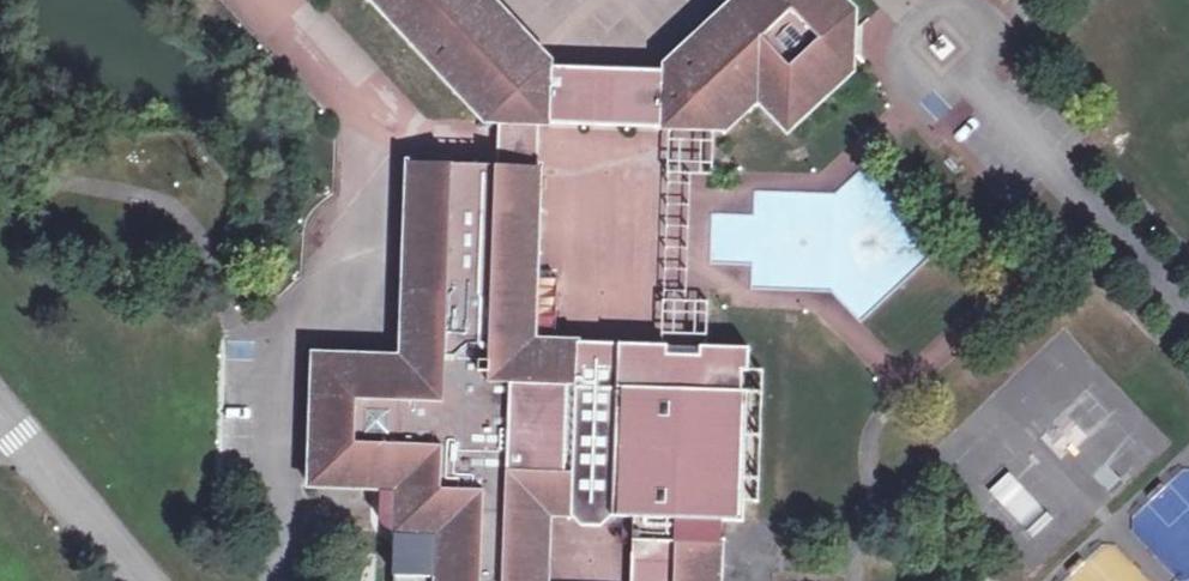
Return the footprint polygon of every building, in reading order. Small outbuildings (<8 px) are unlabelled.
[(541,124),(729,131),(760,103),(789,134),(854,73),(856,14),(843,0),(738,0),(665,66),(665,72),(553,68),(553,62),(494,0),(371,0),(485,121),(501,122),(541,124)] [(541,124),(501,122),(499,167),(540,169),(541,124)] [(389,536),(391,537),(392,537),(394,538),(396,538),(394,580),(549,580),(551,516),(573,517),(580,532),(606,532),(615,518),(634,518),(632,580),(721,580),(723,522),(744,522),(746,500),(738,499),(744,371),(751,371),(752,349),(560,343),(562,281),(539,282),(542,169),(540,169),(499,167),(409,164),(402,359),(315,356),(311,488),(380,490),(379,525),(380,527),(380,528),(381,530),(382,531),(383,532),(385,534),(386,535),(387,535),(389,536)] [(834,193),(753,191),(752,215),(711,213),(710,263),(750,264),(749,290),(829,292),(860,323),(938,246),(862,169),(859,169),(834,193)] [(1013,472),(991,489),(1022,530),(1044,513),(1013,472)] [(573,517),(551,516),(549,580),(632,580),(634,518),(615,518),(606,532),(580,532),(573,517)]
